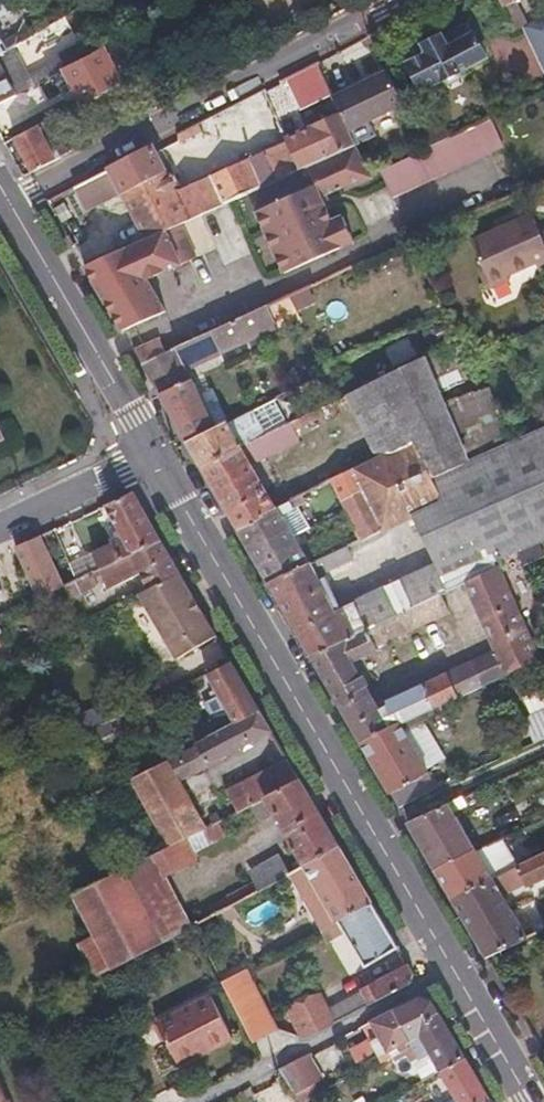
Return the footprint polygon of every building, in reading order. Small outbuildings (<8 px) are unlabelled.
[(11,13),(4,0),(3,0),(0,2),(0,20),(11,13)] [(529,24),(517,1),(520,0),(500,0),(516,30),(523,26),(529,24)] [(529,24),(523,26),(543,69),(543,17),(529,24)] [(146,42),(138,27),(105,46),(113,61),(146,42)] [(24,41),(20,32),(2,42),(0,37),(0,54),(15,46),(24,41)] [(428,54),(410,63),(423,88),(487,57),(476,34),(448,47),(443,36),(425,45),(428,54)] [(64,69),(88,55),(81,40),(45,59),(47,64),(30,74),(15,46),(0,54),(0,103),(64,69)] [(82,103),(125,81),(113,61),(105,46),(88,55),(64,69),(82,103)] [(318,62),(285,79),(300,111),(329,97),(330,98),(334,96),(318,62)] [(343,114),(351,132),(406,105),(387,69),(334,95),(343,114)] [(73,131),(64,113),(16,138),(34,172),(71,152),(64,136),(73,131)] [(356,144),(351,132),(343,114),(288,140),(301,169),(334,155),(348,148),(356,144)] [(490,119),(380,169),(391,196),(504,146),(490,119)] [(288,140),(175,191),(189,219),(248,193),(264,186),(282,178),(301,169),(288,140)] [(372,178),(356,144),(248,193),(285,273),(354,242),(342,216),(332,221),(327,209),(331,207),(326,194),(344,187),(345,189),(372,178)] [(175,191),(154,146),(77,187),(87,208),(122,190),(147,238),(171,227),(180,223),(189,219),(175,191)] [(540,270),(543,269),(543,229),(539,231),(531,213),(471,241),(482,267),(480,273),(486,286),(492,288),(508,281),(511,274),(536,262),(540,270)] [(197,257),(180,223),(85,265),(124,330),(165,311),(148,280),(197,257)] [(229,420),(213,388),(202,394),(190,369),(301,316),(298,310),(317,303),(310,288),(268,306),(199,339),(144,365),(188,440),(229,420)] [(189,318),(131,344),(144,365),(199,339),(189,318)] [(471,359),(461,340),(428,356),(436,374),(471,359)] [(428,356),(347,394),(377,457),(391,450),(392,453),(416,441),(432,475),(471,458),(448,403),(443,390),(478,374),(471,359),(436,374),(428,356)] [(471,458),(516,439),(502,404),(497,406),(491,390),(448,403),(471,458)] [(283,426),(273,431),(281,447),(299,438),(296,431),(345,406),(341,398),(307,414),(283,426)] [(279,416),(283,426),(307,414),(302,404),(279,416)] [(266,434),(252,408),(229,420),(188,440),(203,465),(242,447),(266,434)] [(543,541),(543,427),(516,439),(471,458),(432,475),(444,499),(412,513),(414,517),(436,564),(449,590),(467,582),(498,567),(496,562),(543,541)] [(432,475),(416,441),(392,453),(391,450),(377,457),(353,468),(362,490),(383,530),(414,517),(412,513),(444,499),(432,475)] [(277,507),(242,447),(203,465),(239,529),(266,516),(265,513),(277,507)] [(332,479),(344,505),(362,490),(353,468),(332,479)] [(344,505),(347,510),(362,540),(383,530),(362,490),(344,505)] [(161,541),(133,492),(106,505),(113,518),(103,524),(113,544),(95,552),(101,568),(161,541)] [(306,530),(293,508),(307,501),(304,494),(277,507),(265,513),(266,516),(239,529),(254,554),(294,535),(306,530)] [(17,546),(40,596),(66,585),(59,570),(43,534),(17,546)] [(311,564),(294,535),(254,554),(271,582),(311,564)] [(101,568),(99,569),(109,589),(141,573),(150,588),(180,574),(161,541),(101,568)] [(394,617),(443,594),(449,590),(436,564),(336,613),(319,577),(355,560),(349,546),(311,564),(271,582),(293,620),(312,654),(394,617)] [(95,552),(70,564),(78,579),(93,572),(99,569),(101,568),(95,552)] [(70,564),(59,570),(66,585),(76,580),(78,579),(70,564)] [(540,658),(498,567),(467,582),(476,601),(500,651),(510,672),(540,658)] [(78,579),(76,580),(82,592),(99,584),(93,572),(78,579)] [(150,588),(140,594),(175,655),(217,636),(180,574),(150,588)] [(402,635),(451,612),(443,594),(394,617),(402,635)] [(375,666),(370,655),(379,651),(377,646),(402,635),(394,617),(312,654),(343,706),(370,693),(359,673),(375,666)] [(510,672),(500,651),(472,665),(482,686),(510,672)] [(232,662),(209,672),(218,688),(205,704),(210,715),(189,727),(192,732),(169,744),(174,756),(261,711),(232,662)] [(482,686),(472,665),(447,676),(457,696),(482,686)] [(401,723),(457,696),(447,676),(379,708),(370,693),(343,706),(363,741),(401,723)] [(538,742),(543,740),(543,691),(527,699),(535,717),(530,724),(538,742)] [(91,729),(104,724),(96,709),(70,721),(78,736),(91,729)] [(174,756),(169,759),(181,778),(272,730),(261,711),(174,756)] [(117,735),(110,720),(104,724),(91,729),(100,744),(117,735)] [(429,772),(401,723),(363,741),(392,791),(429,772)] [(209,828),(181,778),(169,759),(131,778),(169,847),(189,837),(209,828)] [(231,791),(241,811),(254,805),(302,780),(290,760),(231,791)] [(401,806),(439,787),(429,772),(392,791),(401,806)] [(302,780),(254,805),(261,818),(274,812),(306,865),(341,846),(302,780)] [(448,804),(439,787),(401,806),(409,821),(448,804)] [(450,803),(454,811),(467,805),(463,797),(450,803)] [(477,849),(454,811),(450,803),(448,804),(409,821),(437,869),(477,849)] [(211,817),(215,825),(220,822),(222,821),(218,813),(211,817)] [(209,828),(189,837),(197,853),(228,837),(220,822),(215,825),(209,828)] [(200,860),(197,853),(189,837),(169,847),(154,855),(166,878),(200,860)] [(341,846),(306,865),(322,893),(339,921),(374,902),(341,846)] [(493,877),(477,849),(437,869),(454,898),(493,877)] [(507,858),(512,868),(518,866),(532,859),(527,849),(507,858)] [(527,885),(543,877),(543,853),(532,859),(518,866),(521,873),(527,885)] [(260,890),(291,873),(280,854),(249,871),(255,881),(260,890)] [(192,927),(166,878),(154,855),(126,867),(165,942),(192,927)] [(512,868),(510,870),(513,877),(521,873),(518,866),(512,868)] [(95,935),(112,970),(165,942),(126,867),(73,894),(95,935)] [(505,899),(497,884),(510,878),(506,871),(493,877),(454,898),(467,920),(505,899)] [(260,890),(255,881),(211,906),(215,915),(260,890)] [(309,900),(326,929),(339,921),(322,893),(309,900)] [(528,938),(513,912),(505,899),(467,920),(489,958),(528,938)] [(374,902),(339,921),(367,967),(401,948),(374,902)] [(95,935),(79,943),(96,978),(112,970),(95,935)] [(415,973),(411,965),(330,1006),(322,992),(289,1009),(305,1039),(412,983),(415,973)] [(222,983),(255,1044),(278,1031),(246,970),(222,983)] [(233,1036),(212,997),(158,1024),(177,1061),(205,1046),(208,1049),(233,1036)] [(419,1025),(439,1015),(431,1001),(420,998),(389,1014),(405,1045),(411,1042),(417,1052),(425,1047),(421,1040),(425,1037),(419,1025)] [(381,1057),(405,1045),(389,1014),(373,1023),(380,1037),(373,1042),(377,1050),(381,1057)] [(441,1071),(465,1058),(439,1015),(419,1025),(425,1037),(421,1040),(425,1047),(417,1052),(419,1056),(431,1076),(441,1071)] [(302,1101),(305,1101),(322,1091),(317,1082),(336,1072),(323,1048),(282,1070),(302,1101)] [(489,1096),(465,1058),(441,1071),(457,1097),(447,1101),(479,1101),(489,1096)]
